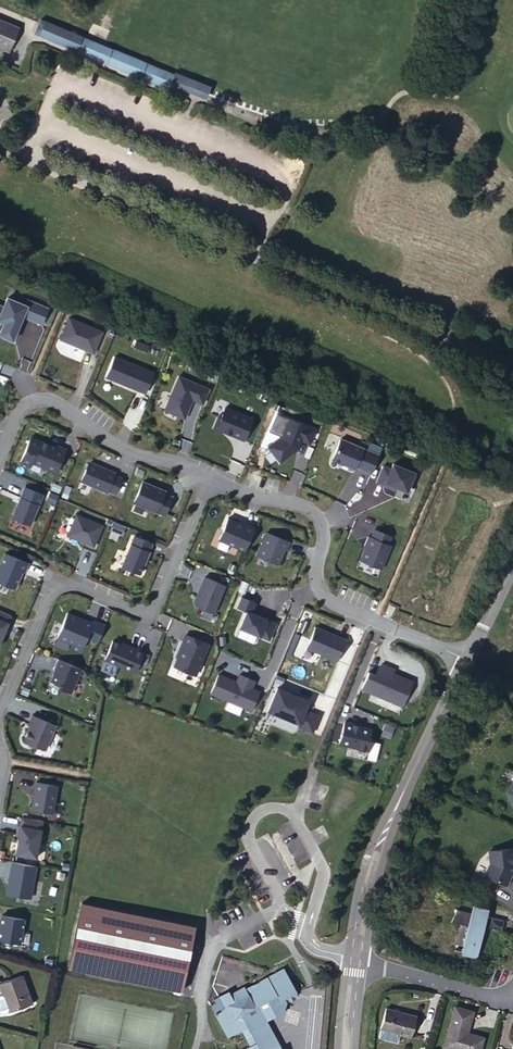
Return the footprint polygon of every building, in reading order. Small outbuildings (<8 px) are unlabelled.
[(20,38),(23,32),(0,22),(0,30),(20,38)] [(44,25),(38,39),(43,41),(49,27),(44,25)] [(82,58),(89,45),(49,27),(43,41),(82,58)] [(17,46),(20,38),(0,30),(0,39),(17,46)] [(17,46),(0,39),(0,52),(12,57),(17,46)] [(89,45),(82,58),(109,70),(115,56),(89,45)] [(177,83),(115,56),(109,70),(171,97),(174,92),(209,107),(213,99),(177,84),(177,83)] [(41,334),(48,319),(27,310),(25,315),(7,308),(3,317),(0,316),(0,331),(4,333),(0,343),(0,345),(12,350),(18,338),(16,338),(21,326),(41,334)] [(69,328),(60,350),(93,364),(102,343),(69,328)] [(114,367),(106,388),(144,404),(153,384),(114,367)] [(208,401),(178,388),(164,422),(183,430),(192,411),(202,416),(208,401)] [(218,428),(213,440),(243,452),(252,431),(224,419),(220,429),(218,428)] [(280,450),(267,460),(279,475),(296,462),(300,453),(308,456),(314,443),(288,432),(280,450)] [(39,452),(30,473),(54,483),(64,460),(56,456),(55,458),(39,452)] [(354,480),(370,486),(378,469),(339,452),(330,473),(353,483),(354,480)] [(85,480),(79,492),(105,503),(106,502),(114,505),(121,490),(113,486),(114,485),(108,483),(108,482),(95,476),(95,477),(88,474),(85,480)] [(405,505),(413,486),(392,477),(389,483),(382,480),(375,496),(390,502),(391,500),(405,505)] [(54,505),(58,496),(50,492),(46,502),(54,505)] [(163,502),(140,493),(132,513),(163,527),(170,509),(162,505),(163,502)] [(38,504),(21,497),(12,517),(30,525),(38,504)] [(79,514),(70,535),(96,547),(106,525),(79,514)] [(243,563),(253,540),(243,536),(243,537),(226,530),(217,552),(243,563)] [(279,565),(289,541),(265,531),(255,556),(279,565)] [(122,538),(112,533),(109,541),(119,545),(122,538)] [(363,560),(357,573),(379,582),(388,559),(386,558),(389,550),(372,543),(369,551),(366,549),(362,559),(363,560)] [(150,555),(132,547),(119,578),(138,585),(147,563),(150,555)] [(15,588),(22,572),(25,573),(29,563),(5,553),(0,566),(0,582),(15,588)] [(193,618),(211,625),(223,597),(202,589),(196,604),(197,604),(195,609),(194,608),(192,614),(193,618)] [(244,624),(237,640),(266,652),(273,636),(248,625),(253,615),(239,609),(235,620),(244,624)] [(0,611),(0,641),(11,616),(0,611)] [(77,629),(65,623),(54,648),(79,659),(90,634),(82,631),(81,632),(76,630),(77,629)] [(334,674),(343,653),(313,640),(304,661),(334,674)] [(363,659),(368,660),(369,655),(374,656),(377,644),(367,642),(363,659)] [(205,656),(183,646),(176,662),(177,663),(174,669),(171,678),(192,687),(205,656)] [(110,652),(102,671),(132,684),(140,663),(124,656),(123,657),(110,652)] [(78,679),(54,669),(51,677),(53,678),(47,692),(56,695),(56,699),(67,703),(78,679)] [(391,683),(378,677),(377,681),(389,687),(391,683)] [(365,685),(358,702),(398,720),(409,695),(389,687),(377,681),(375,680),(372,689),(365,685)] [(215,686),(207,705),(247,722),(255,704),(248,700),(251,693),(236,686),(233,694),(215,686)] [(490,695),(483,691),(477,703),(484,707),(490,695)] [(302,723),(305,714),(293,709),(293,710),(286,708),(287,706),(274,700),(264,724),(295,737),(294,739),(308,746),(316,729),(302,723)] [(52,735),(29,726),(25,734),(27,734),(21,748),(22,752),(41,760),(52,735)] [(350,737),(341,735),(335,757),(364,765),(367,753),(365,752),(367,742),(355,739),(355,740),(350,739),(350,737)] [(53,813),(57,786),(36,782),(35,791),(36,791),(35,796),(34,796),(31,809),(53,813)] [(43,821),(22,817),(16,854),(36,858),(43,821)] [(487,853),(490,865),(485,877),(507,886),(512,870),(512,847),(487,853)] [(37,866),(13,862),(7,894),(31,899),(37,866)] [(198,926),(80,904),(67,970),(186,992),(198,926)] [(458,913),(449,925),(466,928),(460,956),(478,959),(485,930),(503,934),(505,924),(458,913)] [(4,915),(0,935),(0,940),(21,944),(26,920),(4,915)] [(0,989),(0,1023),(26,1014),(17,983),(0,989)] [(284,1030),(289,1018),(288,1014),(300,1009),(290,984),(250,1001),(249,998),(224,1008),(222,1005),(217,1007),(218,1010),(212,1013),(214,1016),(227,1047),(242,1041),(246,1048),(253,1048),(245,1031),(273,1020),(278,1031),(284,1030)] [(420,1018),(393,1010),(386,1030),(414,1039),(420,1018)] [(455,1019),(446,1048),(480,1048),(482,1043),(471,1039),(474,1026),(455,1019)] [(278,1031),(273,1020),(245,1031),(253,1048),(273,1048),(267,1036),(278,1031)]
